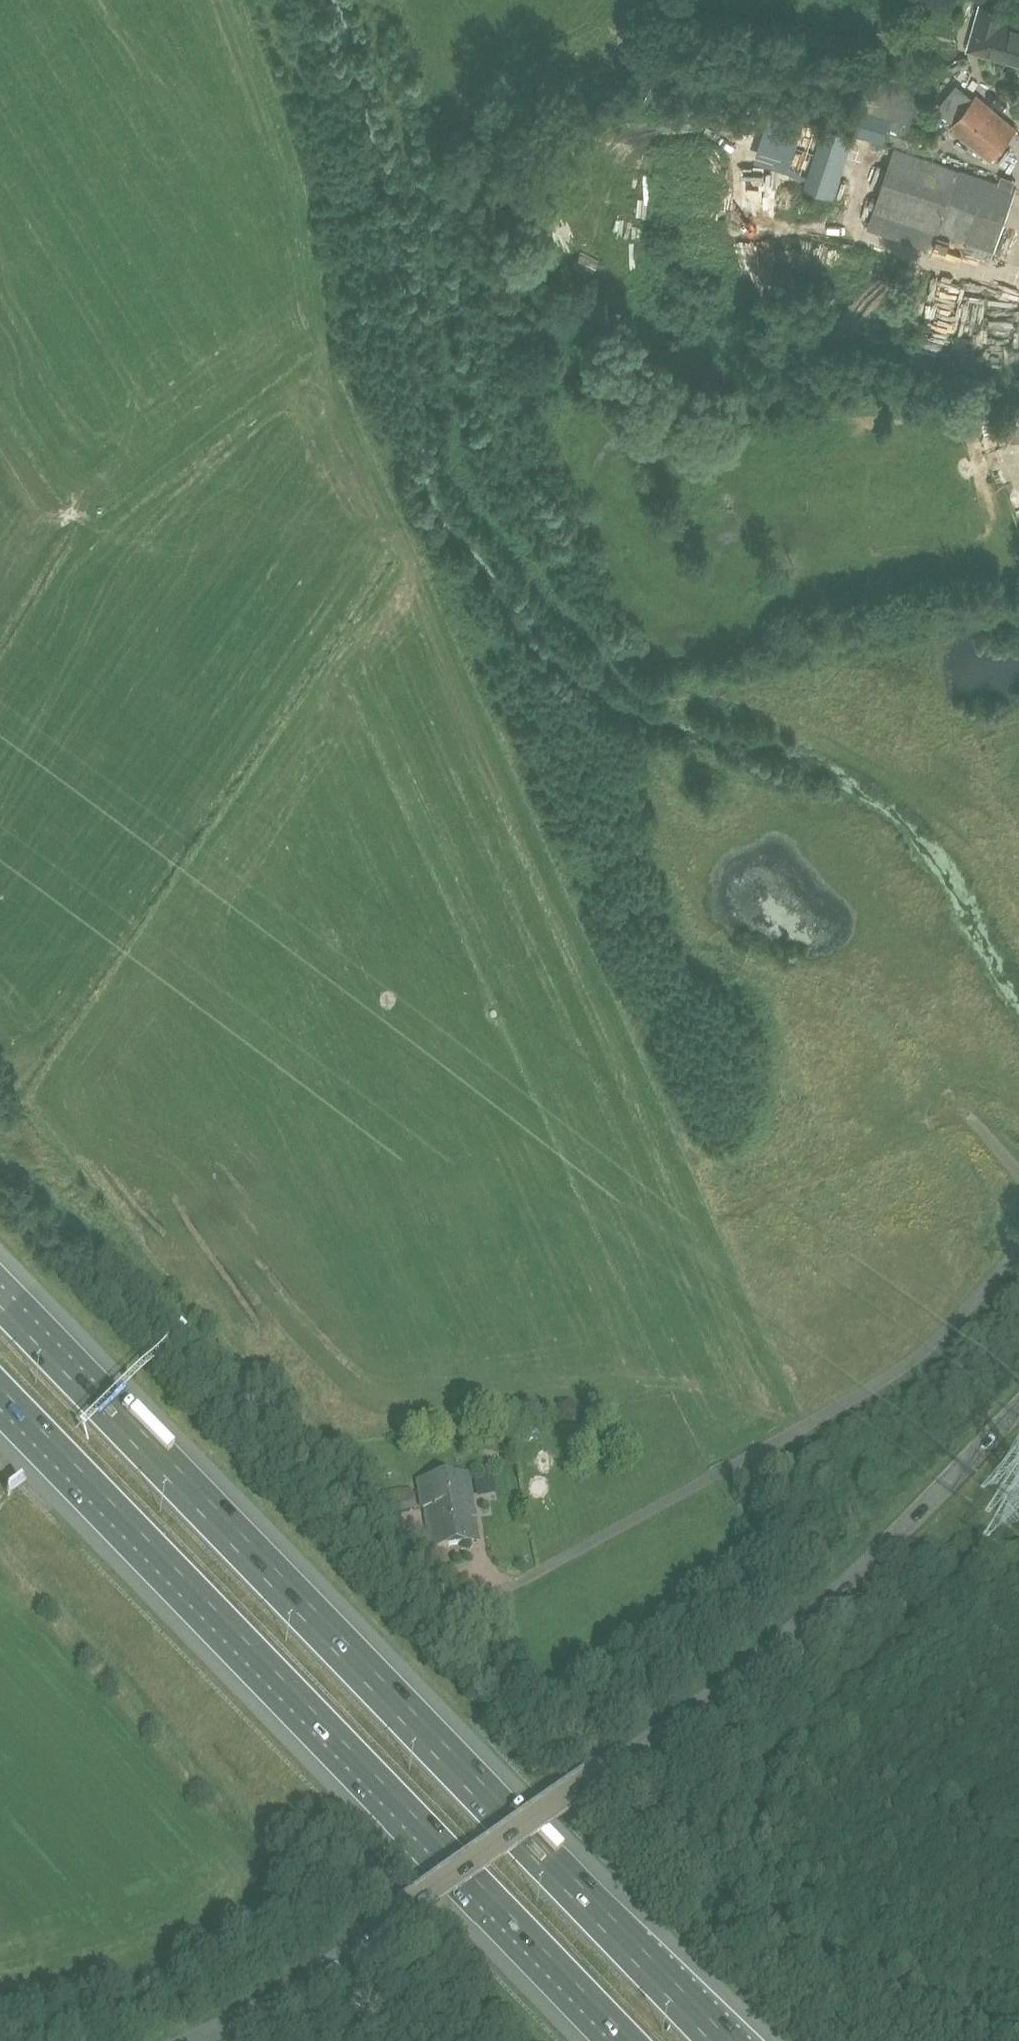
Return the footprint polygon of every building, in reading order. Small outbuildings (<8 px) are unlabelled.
[(993,54),(1008,58),(1009,53),(1018,56),(1018,27),(1003,22),(1006,11),(982,4),(972,42),(995,48),(993,54)] [(990,159),(1016,128),(976,94),(950,125),(990,159)] [(933,153),(931,159),(958,169),(965,143),(944,136),(942,139),(908,126),(909,124),(913,108),(868,95),(863,110),(890,117),(883,139),(933,153)] [(890,117),(863,110),(855,132),(883,141),(883,139),(890,117)] [(829,193),(851,132),(824,123),(805,184),(829,193)] [(864,140),(861,150),(875,155),(879,144),(864,140)] [(958,169),(931,159),(894,147),(877,197),(873,208),(870,217),(912,231),(915,223),(928,227),(926,236),(991,259),(998,238),(1015,188),(958,169)] [(980,286),(977,309),(1008,312),(1010,289),(980,286)] [(1018,441),(1018,412),(1008,413),(1011,442),(1018,441)] [(469,1474),(418,1482),(422,1509),(424,1508),(430,1548),(479,1541),(469,1474)] [(415,1510),(411,1488),(383,1492),(386,1514),(415,1510)]
